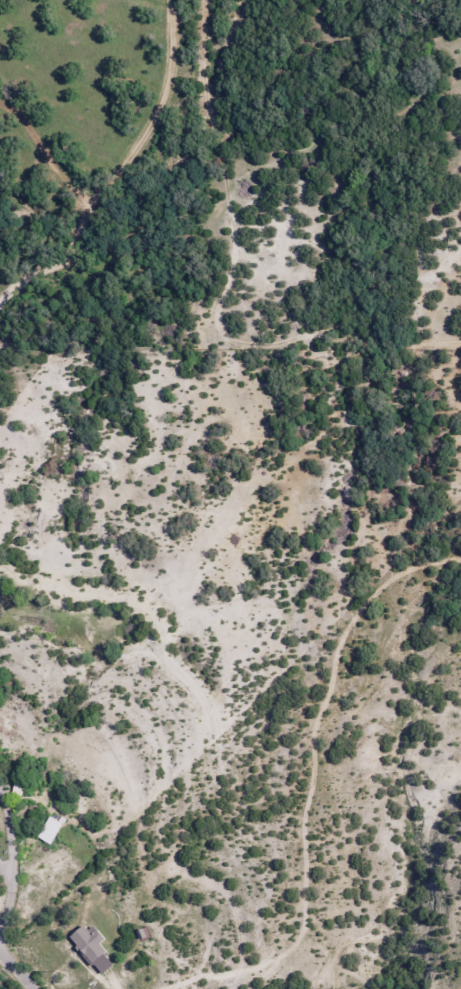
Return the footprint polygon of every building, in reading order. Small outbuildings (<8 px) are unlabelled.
[(49,845),(61,824),(48,816),(36,837),(49,845)] [(68,926),(86,952),(99,943),(81,917),(68,926)]
